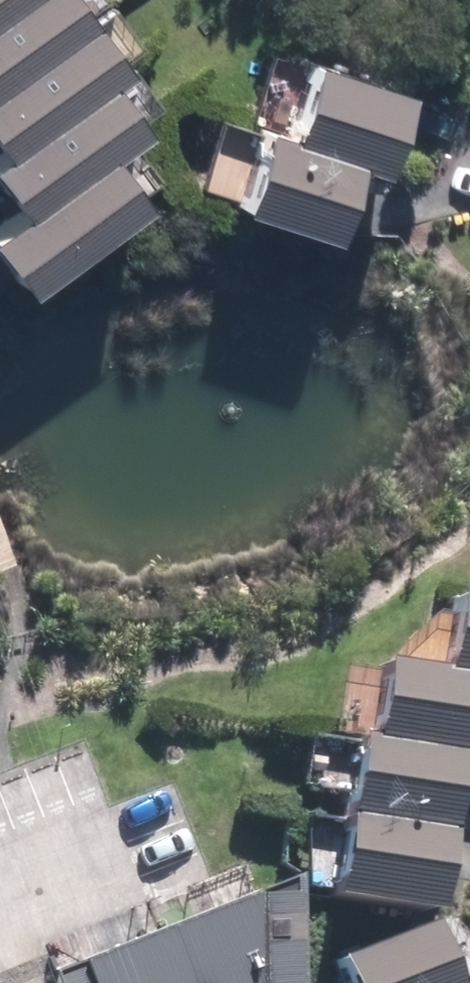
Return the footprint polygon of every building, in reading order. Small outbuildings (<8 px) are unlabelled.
[(104,0),(0,75),(0,112),(16,133),(121,57),(137,46),(104,0)] [(104,0),(1,0),(0,1),(0,75),(104,0)] [(420,68),(326,37),(300,115),(370,138),(394,146),(420,68)] [(16,133),(2,144),(36,191),(121,130),(156,105),(121,57),(16,133)] [(277,107),(252,182),(346,212),(370,138),(300,115),(277,107)] [(158,181),(121,130),(36,191),(3,215),(40,266),(158,181)] [(467,580),(453,663),(469,666),(469,581),(467,580)] [(393,653),(381,729),(469,744),(469,666),(453,663),(393,653)] [(368,727),(356,802),(462,820),(469,768),(469,744),(381,729),(368,727)] [(462,820),(356,802),(343,882),(448,899),(462,820)] [(231,894),(54,968),(60,982),(310,982),(306,886),(256,888),(231,894)] [(349,947),(364,982),(469,982),(469,980),(441,910),(349,947)]
